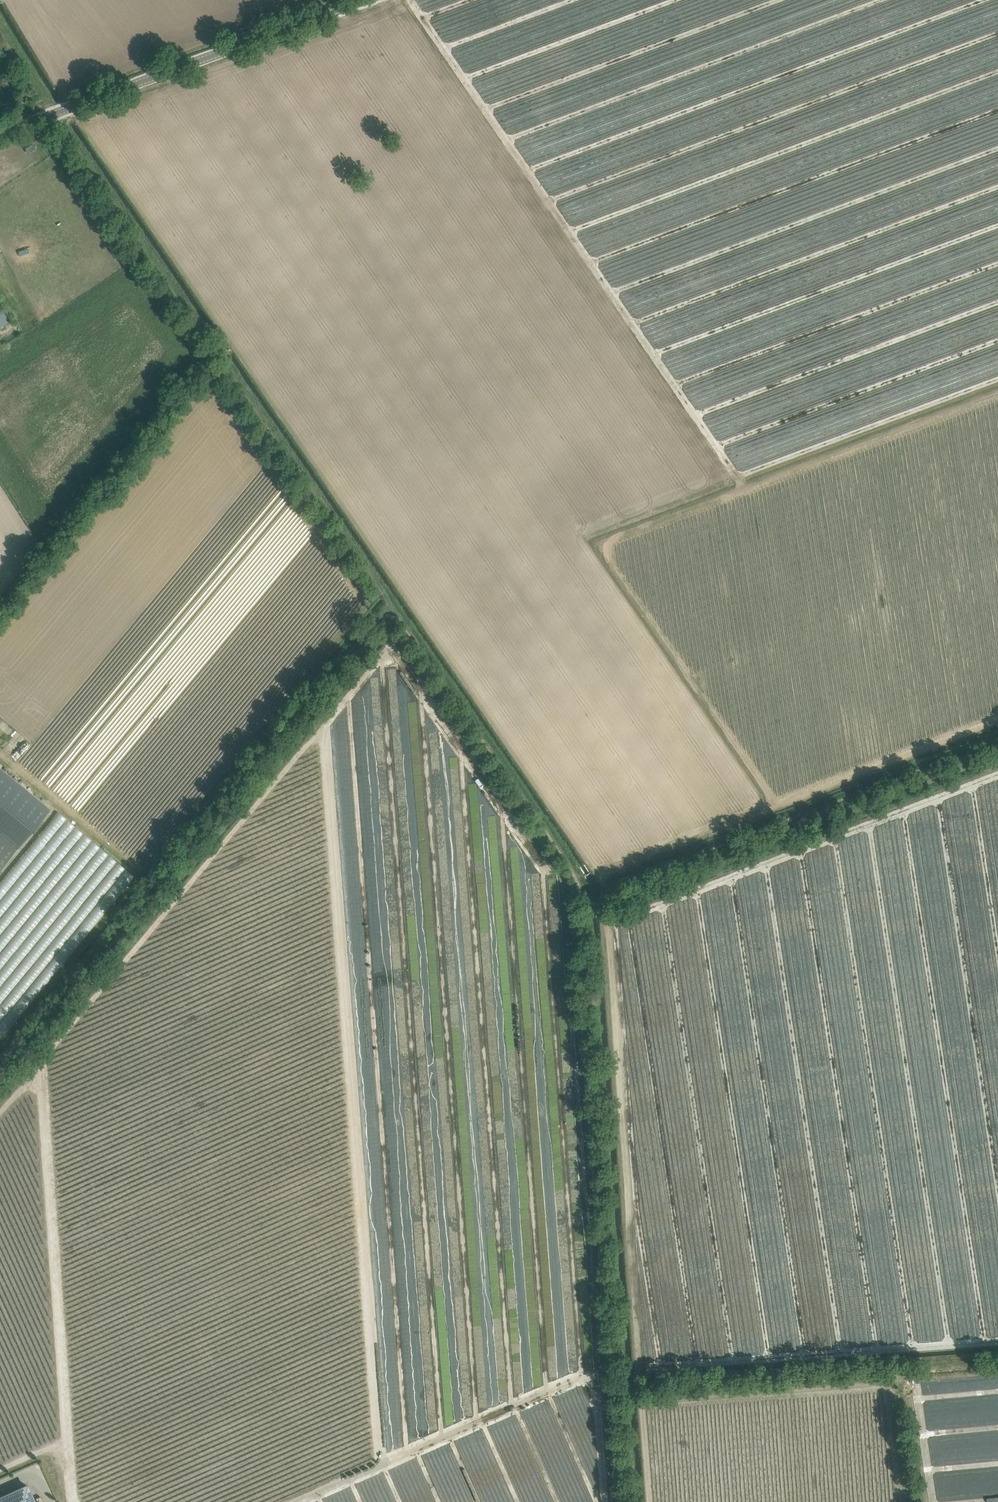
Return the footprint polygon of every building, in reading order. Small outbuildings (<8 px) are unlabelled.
[(17,848),(49,809),(0,768),(0,869),(17,848)] [(0,880),(0,1038),(31,999),(24,994),(47,965),(49,967),(52,963),(60,969),(135,874),(56,812),(21,857),(19,856),(0,880)] [(367,1304),(376,1303),(375,1287),(367,1288),(367,1304)] [(61,1436),(68,1436),(68,1420),(60,1420),(61,1436)] [(29,1485),(0,1498),(0,1501),(36,1501),(29,1485)]
